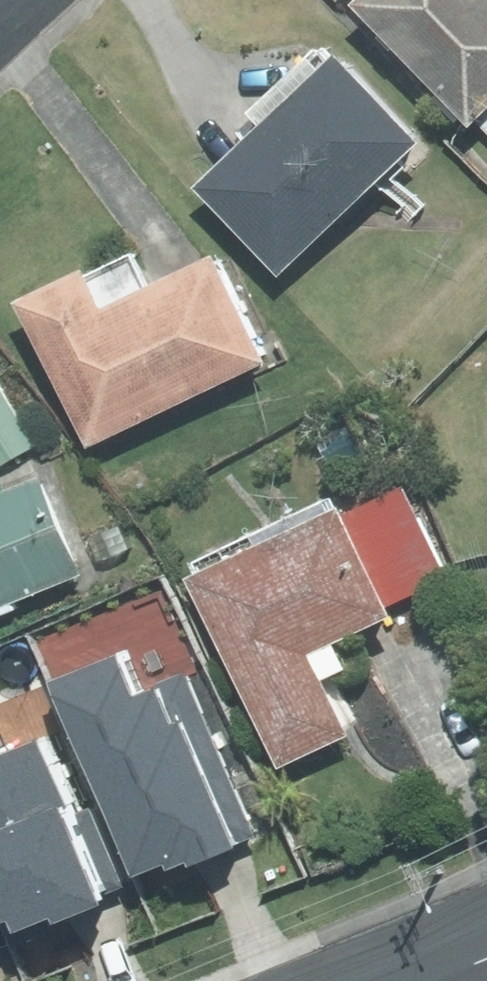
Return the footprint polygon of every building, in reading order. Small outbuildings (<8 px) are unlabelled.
[(351,5),(468,125),(473,120),(486,107),(486,0),(356,0),(351,5)] [(193,188),(276,275),(414,143),(332,57),(326,62),(313,49),(244,115),(256,128),(193,188)] [(473,120),(486,134),(486,107),(473,120)] [(128,252),(17,305),(85,446),(264,361),(213,256),(146,289),(128,252)] [(34,447),(0,390),(0,467),(34,447)] [(0,492),(0,605),(78,575),(37,477),(0,492)] [(401,485),(338,515),(381,607),(445,576),(401,485)] [(195,574),(185,579),(276,771),(345,738),(318,681),(341,670),(329,643),(386,616),(381,607),(338,515),(329,498),(190,564),(195,574)] [(115,658),(54,683),(136,877),(162,866),(164,871),(184,862),(186,866),(253,838),(184,676),(132,698),(115,658)] [(6,922),(10,934),(48,918),(50,923),(96,904),(94,899),(122,888),(89,808),(76,814),(46,740),(0,759),(0,924),(6,922)]
